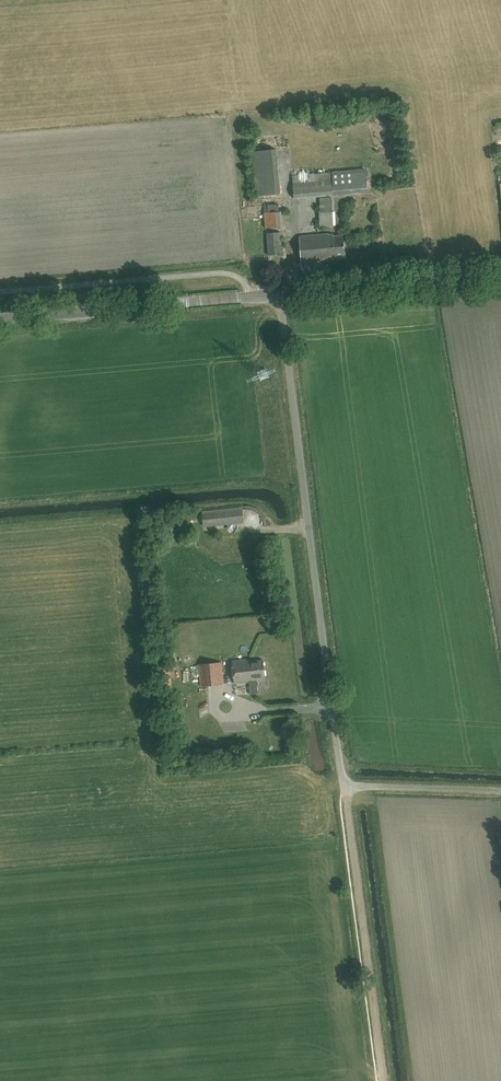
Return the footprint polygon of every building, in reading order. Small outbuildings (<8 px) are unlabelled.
[(363,110),(355,111),(356,119),(364,117),(363,110)] [(277,150),(268,150),(252,152),(256,196),(281,194),(277,150)] [(294,199),(368,192),(366,168),(292,175),(294,199)] [(320,226),(333,225),(332,197),(320,198),(321,213),(319,213),(320,226)] [(264,205),(264,213),(265,228),(283,227),(281,212),(279,212),(279,204),(269,205),(268,204),(264,205)] [(267,233),(268,250),(268,255),(283,254),(282,232),(267,233)] [(299,236),(301,263),(311,262),(311,259),(318,259),(318,262),(335,260),(335,258),(346,257),(344,234),(333,235),(333,233),(299,236)] [(242,507),(203,511),(204,525),(243,521),(242,507)] [(258,692),(257,680),(264,680),(263,660),(253,661),(252,658),(232,660),(234,682),(249,681),(250,693),(258,692)] [(224,684),(221,661),(198,663),(200,686),(224,684)] [(225,723),(219,729),(223,734),(229,728),(225,723)]
